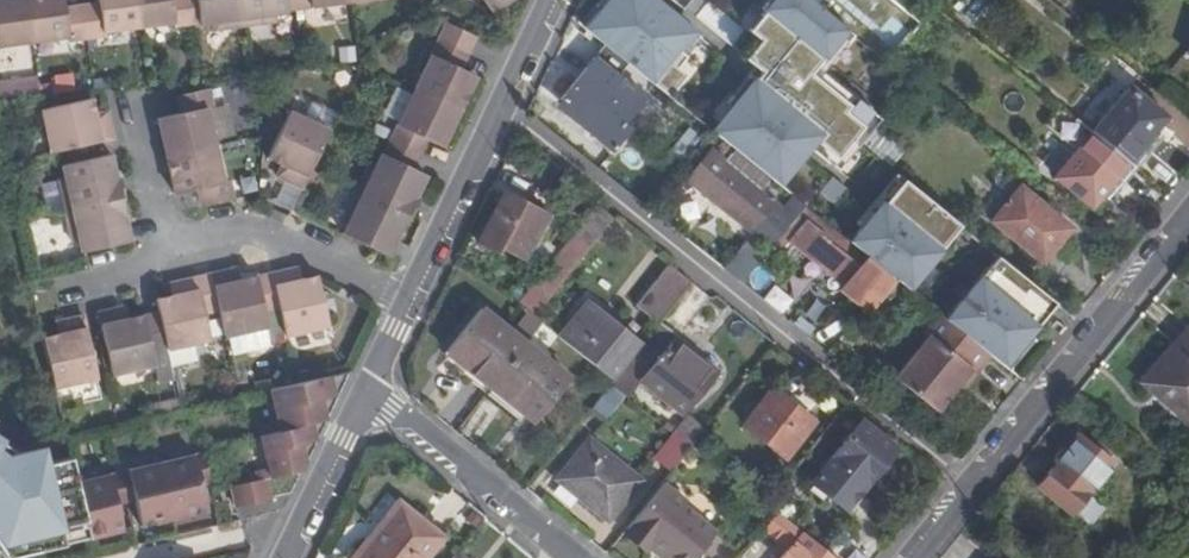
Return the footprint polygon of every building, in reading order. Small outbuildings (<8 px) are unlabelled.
[(32,41),(26,0),(0,0),(0,45),(32,41)] [(86,38),(82,4),(66,6),(66,0),(26,0),(32,41),(69,36),(70,40),(86,38)] [(139,26),(136,0),(97,0),(97,2),(82,4),(86,38),(108,35),(107,30),(139,26)] [(194,24),(190,0),(136,0),(139,26),(174,21),(175,26),(194,24)] [(194,24),(199,23),(196,0),(190,0),(194,24)] [(245,26),(241,0),(196,0),(199,23),(200,26),(213,24),(213,30),(245,26)] [(288,10),(287,0),(241,0),(245,26),(275,22),(274,14),(288,13),(288,10)] [(294,9),(349,1),(349,0),(292,0),(294,9)] [(508,0),(481,0),(490,13),(508,0)] [(733,11),(719,0),(679,0),(663,20),(701,51),(733,11)] [(445,24),(438,38),(467,53),(474,38),(445,24)] [(460,69),(467,53),(438,38),(413,89),(458,111),(475,75),(460,69)] [(623,86),(594,62),(562,100),(586,120),(581,125),(613,153),(631,132),(624,127),(646,101),(626,84),(623,86)] [(1127,86),(1090,132),(1127,160),(1163,115),(1127,86)] [(179,114),(159,118),(167,156),(213,146),(204,110),(211,108),(206,89),(175,97),(179,114)] [(413,89),(388,140),(418,154),(425,140),(441,148),(458,111),(413,89)] [(44,109),(53,152),(116,139),(112,120),(98,122),(96,113),(92,98),(44,109)] [(1090,206),(1127,160),(1090,132),(1058,106),(1041,126),(1074,152),(1054,176),(1090,206)] [(282,179),(302,188),(311,169),(330,129),(289,109),(266,155),(281,162),(288,165),(282,179)] [(109,110),(96,113),(98,122),(112,120),(109,110)] [(411,170),(418,154),(388,140),(387,139),(379,155),(411,170)] [(196,190),(200,207),(233,200),(228,182),(222,183),(213,146),(167,156),(176,195),(196,190)] [(59,177),(66,210),(122,199),(129,197),(125,177),(118,178),(112,151),(64,161),(67,177),(59,177)] [(773,204),(712,154),(690,182),(751,231),(751,230),(772,247),(776,242),(804,209),(806,207),(794,198),(782,213),(772,204),(773,204)] [(365,163),(353,189),(405,214),(408,216),(416,200),(413,199),(423,176),(411,170),(379,155),(372,167),(365,163)] [(274,175),(282,179),(288,165),(281,162),(274,175)] [(844,190),(829,177),(818,191),(833,204),(844,190)] [(961,226),(901,178),(848,242),(868,258),(897,281),(907,290),(961,226)] [(386,254),(405,214),(353,189),(339,217),(346,221),(340,232),(386,254)] [(1069,229),(1017,189),(990,223),(1041,263),(1056,246),(1069,229)] [(523,261),(547,215),(524,202),(523,204),(505,195),(486,232),(504,242),(500,249),(523,261)] [(134,243),(122,199),(66,210),(73,243),(81,241),(83,254),(134,243)] [(866,260),(804,209),(776,242),(783,249),(789,243),(844,287),(839,292),(869,316),(897,281),(868,258),(866,260)] [(536,319),(558,292),(612,223),(596,210),(520,306),(529,314),(536,319)] [(1055,304),(998,256),(944,319),(990,356),(1003,366),(1026,338),(1055,304)] [(237,265),(228,267),(230,279),(239,277),(237,265)] [(297,266),(288,268),(290,280),(300,278),(297,266)] [(637,305),(660,324),(692,284),(668,266),(637,305)] [(228,267),(211,272),(219,309),(225,335),(267,325),(264,312),(255,274),(239,277),(230,279),(228,267)] [(288,268),(271,271),(280,308),(286,335),(328,325),(315,275),(300,278),(290,280),(288,268)] [(264,312),(280,308),(271,271),(255,274),(264,312)] [(206,313),(219,309),(211,272),(197,274),(206,313)] [(172,294),(156,298),(160,313),(167,346),(211,337),(206,313),(197,274),(180,278),(182,292),(172,294)] [(170,280),(172,294),(182,292),(180,278),(170,280)] [(126,305),(117,308),(120,321),(130,319),(126,305)] [(587,307),(559,340),(613,383),(640,349),(587,307)] [(117,308),(99,312),(113,374),(156,364),(153,349),(145,316),(130,319),(120,321),(117,308)] [(469,369),(493,388),(527,345),(512,334),(480,308),(447,351),(469,369)] [(160,313),(145,316),(153,349),(167,346),(160,313)] [(980,368),(990,356),(944,319),(937,313),(922,331),(926,336),(893,378),(936,413),(957,386),(969,370),(975,374),(980,368)] [(527,345),(543,325),(536,319),(529,314),(512,334),(527,345)] [(44,339),(55,388),(98,377),(84,315),(66,320),(69,333),(59,335),(44,339)] [(66,320),(56,322),(59,335),(69,333),(66,320)] [(1188,327),(1168,351),(1140,385),(1188,425),(1188,328),(1188,327)] [(679,335),(674,340),(715,373),(719,368),(679,335)] [(715,373),(674,340),(645,380),(675,405),(691,386),(700,392),(715,373)] [(569,379),(527,345),(493,388),(514,405),(536,422),(569,379)] [(961,390),(975,374),(969,370),(957,386),(961,390)] [(304,469),(349,372),(297,384),(270,390),(278,423),(280,431),(260,436),(267,470),(269,477),(304,469)] [(600,421),(622,394),(612,385),(590,412),(600,421)] [(812,418),(777,391),(749,428),(781,455),(812,418)] [(692,416),(675,436),(676,437),(690,449),(694,444),(706,428),(692,416)] [(897,449),(862,420),(813,481),(847,508),(869,481),(872,478),(897,449)] [(258,427),(260,436),(280,431),(278,423),(258,427)] [(720,440),(706,428),(694,444),(716,462),(725,451),(716,444),(720,440)] [(6,557),(39,550),(37,538),(87,526),(77,483),(71,457),(44,463),(37,465),(36,458),(19,462),(17,454),(4,437),(5,434),(0,431),(0,548),(6,557)] [(652,468),(666,480),(690,449),(676,437),(652,468)] [(1072,514),(1075,510),(1090,491),(1113,463),(1081,437),(1059,464),(1039,487),(1072,514)] [(638,482),(585,439),(551,481),(578,503),(604,525),(638,482)] [(41,448),(17,454),(19,462),(36,458),(37,465),(44,463),(41,448)] [(196,454),(202,483),(211,481),(204,452),(196,454)] [(135,499),(141,525),(209,509),(202,483),(196,454),(128,470),(135,499)] [(128,470),(111,475),(118,503),(135,499),(128,470)] [(267,470),(253,473),(254,480),(266,477),(269,477),(267,470)] [(90,537),(124,529),(118,503),(111,475),(77,483),(87,526),(90,537)] [(271,497),(268,484),(266,477),(254,480),(232,485),(237,505),(271,497)] [(665,481),(628,528),(644,540),(653,547),(657,542),(677,557),(696,557),(718,531),(686,506),(689,502),(665,481)] [(1104,504),(1090,491),(1075,510),(1089,522),(1104,504)] [(401,498),(381,521),(389,528),(365,557),(427,557),(445,535),(422,515),(401,498)] [(766,529),(790,548),(803,532),(780,513),(766,529)] [(37,538),(39,550),(90,537),(87,526),(37,538)] [(815,541),(803,532),(790,548),(781,557),(836,557),(815,541)]
